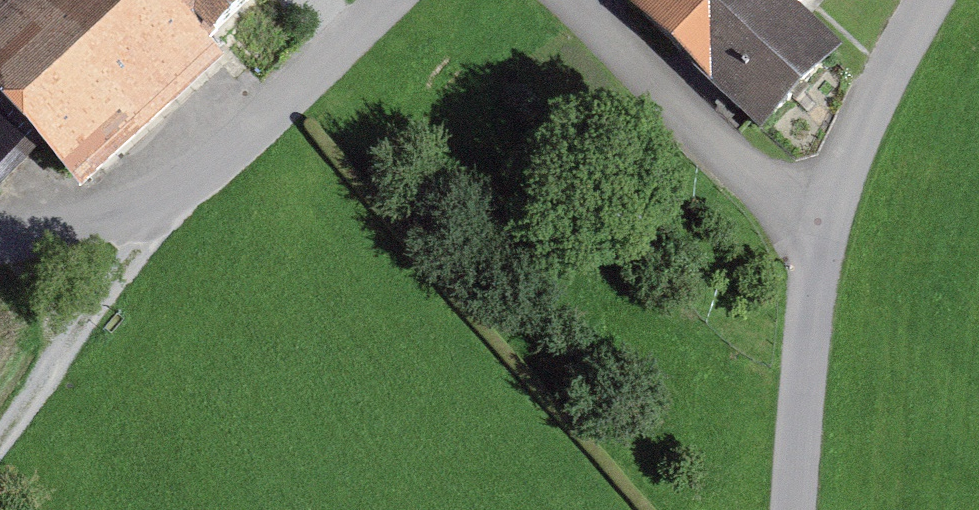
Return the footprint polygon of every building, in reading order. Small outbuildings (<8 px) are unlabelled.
[(0,25),(0,88),(101,197),(245,63),(230,47),(281,0),(27,0),(0,25)] [(796,141),(870,61),(824,18),(841,0),(641,0),(796,141)]
